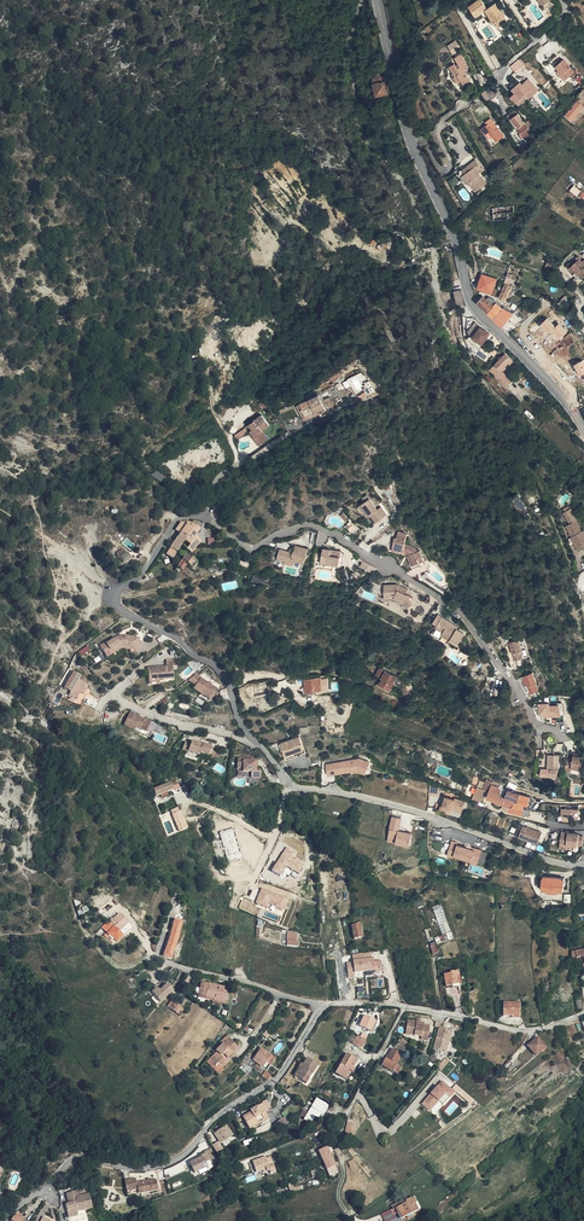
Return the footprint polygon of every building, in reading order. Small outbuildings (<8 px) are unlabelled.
[(496,1),(488,7),(483,0),(478,0),(469,6),(476,15),(486,9),(495,22),(506,15),(502,10),(496,1)] [(457,39),(449,44),(454,53),(462,48),(457,39)] [(450,66),(454,71),(456,75),(454,76),(458,82),(461,80),(463,83),(470,79),(464,70),(469,67),(461,53),(455,57),(460,66),(458,68),(455,63),(450,66)] [(519,57),(511,65),(513,68),(521,61),(519,57)] [(566,79),(575,71),(571,67),(571,66),(565,58),(557,66),(560,69),(559,71),(566,79)] [(485,79),(480,69),(477,71),(482,81),(485,79)] [(377,77),(378,82),(380,82),(383,93),(389,92),(385,75),(384,75),(377,77)] [(517,92),(513,96),(520,104),(528,97),(526,94),(530,98),(540,89),(529,78),(523,84),(521,81),(514,88),(517,92)] [(378,82),(374,83),(376,90),(377,95),(383,93),(380,82),(378,82)] [(482,92),(487,100),(491,97),(492,98),(498,94),(497,89),(493,84),(482,92)] [(579,97),(567,112),(574,117),(583,104),(583,101),(579,97)] [(518,110),(514,106),(506,113),(510,116),(518,110)] [(531,129),(532,127),(530,124),(527,121),(525,119),(518,110),(510,116),(529,138),(534,133),(531,129)] [(528,115),(525,119),(527,121),(530,124),(533,121),(528,115)] [(505,134),(492,117),(487,120),(489,123),(483,128),(487,133),(491,130),(498,140),(505,134)] [(478,170),(481,168),(475,157),(462,167),(465,170),(463,173),(469,181),(471,179),(477,188),(486,181),(478,170)] [(583,190),(575,184),(571,189),(579,195),(583,190)] [(494,218),(515,217),(514,204),(493,206),(494,218)] [(399,243),(386,248),(387,252),(401,247),(399,243)] [(577,270),(583,264),(580,261),(571,269),(574,272),(577,270)] [(563,268),(557,264),(554,271),(560,274),(563,268)] [(484,273),(479,287),(493,292),(498,278),(484,273)] [(513,285),(507,282),(500,296),(506,299),(513,285)] [(466,303),(462,288),(455,290),(458,304),(466,303)] [(480,302),(483,306),(483,305),(488,300),(487,298),(484,295),(482,298),(479,300),(480,302)] [(483,305),(487,309),(492,303),(488,300),(483,305)] [(579,306),(574,300),(569,304),(574,310),(579,306)] [(491,313),(495,317),(503,307),(497,303),(494,305),(493,304),(492,303),(487,309),(491,313)] [(540,305),(536,310),(539,313),(537,315),(540,317),(546,309),(540,305)] [(503,307),(495,317),(498,320),(502,324),(509,318),(516,325),(523,317),(517,310),(514,312),(513,313),(511,312),(503,307)] [(467,337),(477,343),(480,340),(485,342),(491,332),(492,331),(482,326),(475,335),(471,334),(467,337)] [(491,332),(485,342),(489,344),(495,335),(491,332)] [(500,358),(496,363),(502,368),(509,361),(511,363),(514,360),(506,353),(503,355),(501,354),(498,356),(500,358)] [(583,359),(576,363),(581,374),(583,372),(583,359)] [(491,368),(508,383),(512,378),(506,372),(502,368),(496,363),(491,368)] [(369,377),(366,378),(368,381),(367,381),(369,385),(365,387),(367,391),(374,387),(369,377)] [(322,409),(327,406),(320,391),(301,400),(306,413),(316,408),(315,405),(319,403),(322,409)] [(306,413),(301,400),(298,402),(305,416),(322,409),(319,403),(315,405),(316,408),(306,413)] [(263,412),(250,421),(253,426),(251,428),(255,433),(253,434),(260,443),(270,436),(264,427),(271,422),(263,412)] [(238,439),(248,432),(245,427),(235,434),(238,439)] [(367,507),(363,510),(367,514),(368,513),(374,520),(387,511),(381,503),(377,506),(366,491),(362,494),(365,498),(362,501),(367,507)] [(359,503),(363,510),(367,507),(362,501),(359,503)] [(533,512),(527,504),(523,507),(523,508),(521,510),(526,516),(533,512)] [(572,514),(576,522),(583,518),(579,510),(572,514)] [(533,515),(527,518),(531,523),(536,519),(533,515)] [(351,520),(346,524),(353,531),(358,527),(351,520)] [(182,532),(178,539),(184,543),(189,546),(196,537),(200,531),(188,523),(185,521),(184,523),(182,522),(177,528),(182,532)] [(583,522),(578,525),(574,528),(579,538),(578,539),(583,550),(583,523),(583,522)] [(416,557),(421,555),(419,549),(416,550),(411,543),(406,543),(408,531),(399,529),(397,537),(394,536),(392,549),(409,550),(409,553),(407,554),(411,565),(418,562),(416,557)] [(189,546),(187,550),(193,554),(193,553),(198,546),(201,542),(196,537),(189,546)] [(168,553),(175,558),(182,547),(184,543),(178,539),(176,541),(168,553)] [(284,558),(294,561),(294,559),(304,562),(309,548),(296,545),(295,548),(294,552),(290,551),(280,548),(277,557),(284,559),(284,558)] [(343,551),(325,547),(322,562),(340,564),(343,551)] [(124,548),(117,552),(121,557),(120,557),(123,562),(132,556),(129,551),(127,553),(124,548)] [(184,560),(188,564),(193,559),(187,555),(186,557),(184,560)] [(187,566),(192,569),(197,562),(193,559),(188,564),(187,566)] [(187,566),(188,564),(184,560),(178,567),(182,571),(187,566)] [(371,565),(364,561),(361,567),(367,571),(371,565)] [(198,571),(201,567),(201,565),(197,562),(192,569),(195,571),(197,572),(198,571)] [(409,590),(399,585),(385,586),(386,599),(395,599),(405,604),(408,610),(414,606),(411,601),(413,599),(406,594),(409,590)] [(451,621),(452,619),(447,616),(442,625),(446,627),(444,629),(452,634),(450,637),(443,632),(440,637),(455,647),(466,631),(459,626),(451,621)] [(117,648),(119,650),(123,648),(136,650),(138,637),(125,635),(125,638),(124,639),(120,639),(119,636),(106,644),(105,643),(99,647),(104,653),(109,650),(114,651),(117,648)] [(519,637),(509,640),(515,659),(523,656),(520,648),(523,648),(519,637)] [(82,655),(91,649),(88,645),(79,651),(82,655)] [(106,657),(119,650),(117,648),(114,651),(109,650),(104,653),(106,657)] [(158,677),(158,680),(162,679),(175,677),(174,665),(179,664),(178,659),(167,660),(168,665),(149,667),(151,677),(158,677)] [(397,674),(380,666),(376,673),(382,675),(378,683),(391,688),(397,674)] [(537,680),(533,670),(524,673),(531,691),(538,688),(535,681),(537,680)] [(79,699),(82,692),(86,682),(80,680),(82,676),(73,671),(65,689),(71,692),(70,695),(79,699)] [(218,688),(197,674),(190,680),(197,684),(194,688),(212,699),(218,688)] [(306,693),(318,691),(323,690),(320,675),(303,679),(306,693)] [(101,701),(93,696),(89,705),(97,709),(101,701)] [(550,702),(538,703),(539,714),(544,714),(545,717),(561,715),(561,704),(551,704),(550,702)] [(123,726),(140,733),(142,729),(151,733),(154,722),(139,716),(139,717),(128,712),(123,726)] [(297,753),(296,736),(281,741),(286,757),(297,753)] [(199,750),(208,753),(211,744),(201,742),(201,743),(190,740),(189,742),(184,741),(182,749),(187,750),(187,749),(199,752),(199,750)] [(255,760),(242,759),(242,757),(236,757),(236,768),(242,768),(242,771),(250,771),(250,777),(260,777),(260,769),(254,769),(255,760)] [(359,758),(326,764),(328,774),(352,770),(352,772),(358,770),(361,771),(363,765),(368,767),(370,761),(359,758)] [(553,772),(564,773),(562,758),(553,758),(553,772)] [(570,761),(567,777),(574,778),(576,772),(583,773),(583,760),(577,758),(576,762),(570,761)] [(564,780),(564,773),(553,772),(548,772),(548,780),(564,780)] [(182,784),(175,787),(178,793),(185,790),(182,784)] [(446,789),(437,786),(437,795),(436,797),(445,798),(446,789)] [(173,788),(159,795),(161,800),(176,794),(178,793),(175,787),(173,788)] [(496,793),(508,796),(509,793),(505,791),(505,790),(498,788),(496,793)] [(481,800),(486,801),(489,802),(491,797),(494,800),(500,802),(499,804),(506,806),(505,808),(509,809),(513,798),(511,798),(508,796),(496,793),(494,792),(485,789),(481,800)] [(521,794),(518,800),(516,806),(538,813),(541,800),(521,794)] [(450,807),(448,812),(455,814),(456,809),(460,811),(461,809),(471,812),(474,804),(464,800),(463,801),(454,798),(451,807),(450,807)] [(509,811),(536,819),(538,813),(516,806),(518,800),(513,798),(509,809),(509,811)] [(179,831),(188,827),(180,806),(171,809),(179,831)] [(392,815),(387,841),(410,845),(413,831),(400,828),(402,817),(392,815)] [(22,821),(14,819),(10,831),(19,833),(22,821)] [(543,831),(523,825),(519,836),(539,842),(543,831)] [(568,834),(567,847),(574,848),(574,846),(578,847),(583,847),(583,836),(568,834)] [(464,845),(458,843),(454,856),(460,858),(461,856),(478,862),(484,864),(488,851),(482,849),(481,851),(477,850),(464,845)] [(565,879),(547,878),(546,891),(565,892),(565,879)] [(277,903),(275,908),(283,911),(288,897),(262,887),(256,903),(268,907),(270,900),(277,903)] [(453,938),(442,903),(434,906),(443,934),(435,937),(437,943),(453,938)] [(125,934),(134,925),(125,917),(119,923),(123,927),(120,929),(125,934)] [(183,939),(186,924),(180,923),(176,939),(168,959),(175,961),(183,939)] [(120,929),(115,924),(108,931),(113,936),(120,929)] [(368,938),(365,924),(360,925),(360,927),(357,928),(359,940),(368,938)] [(125,934),(127,936),(136,926),(134,925),(125,934)] [(113,941),(115,943),(125,934),(120,929),(113,936),(115,938),(113,941)] [(123,944),(129,938),(127,936),(125,934),(115,943),(118,946),(121,943),(123,944)] [(306,937),(296,935),(295,945),(297,945),(305,944),(306,937)] [(571,950),(571,953),(575,952),(576,956),(583,954),(583,948),(571,950)] [(362,953),(354,954),(355,962),(348,962),(350,977),(355,977),(355,972),(375,970),(376,971),(382,971),(381,961),(374,962),(373,959),(363,960),(362,953)] [(457,976),(450,977),(452,988),(466,986),(465,979),(467,979),(466,972),(457,973),(457,976)] [(157,1001),(163,1008),(178,993),(171,986),(169,988),(164,993),(161,991),(157,995),(160,998),(157,1001)] [(228,988),(213,986),(212,990),(211,990),(209,998),(216,999),(216,1002),(226,1004),(228,994),(227,994),(228,988)] [(184,1016),(188,1009),(180,1004),(176,1011),(184,1016)] [(524,1005),(508,1005),(507,1018),(515,1018),(523,1018),(524,1005)] [(375,1034),(380,1024),(369,1019),(364,1029),(375,1034)] [(427,1035),(434,1036),(435,1026),(428,1026),(429,1024),(424,1024),(416,1023),(412,1022),(411,1035),(427,1037),(427,1035)] [(444,1029),(438,1049),(451,1053),(458,1032),(444,1029)] [(353,1042),(357,1035),(352,1033),(348,1040),(353,1042)] [(371,1043),(363,1037),(358,1045),(365,1050),(371,1043)] [(538,1037),(529,1045),(537,1055),(546,1047),(538,1037)] [(235,1056),(237,1057),(244,1050),(233,1039),(227,1044),(228,1045),(221,1052),(223,1054),(215,1061),(221,1068),(223,1067),(227,1071),(236,1063),(234,1060),(232,1059),(235,1056)] [(409,1051),(411,1046),(403,1040),(400,1046),(409,1051)] [(274,1063),(276,1059),(278,1056),(271,1051),(264,1061),(271,1066),(274,1063)] [(396,1074),(400,1067),(401,1066),(400,1066),(405,1056),(396,1051),(391,1062),(389,1061),(385,1068),(396,1074)] [(251,1057),(246,1063),(250,1066),(255,1060),(251,1057)] [(351,1058),(345,1068),(354,1073),(356,1070),(358,1072),(362,1064),(351,1058)] [(300,1076),(308,1083),(312,1077),(315,1079),(318,1075),(319,1076),(325,1067),(314,1059),(309,1065),(307,1070),(305,1069),(300,1076)] [(405,1070),(400,1067),(396,1074),(401,1077),(404,1073),(405,1070)] [(354,1073),(345,1068),(342,1074),(347,1076),(346,1079),(349,1081),(354,1073)] [(269,1071),(265,1076),(271,1080),(275,1075),(269,1071)] [(443,1081),(423,1103),(430,1110),(439,1100),(443,1104),(455,1091),(443,1081)] [(269,1105),(272,1111),(276,1108),(272,1100),(268,1103),(269,1105)] [(305,1122),(311,1127),(317,1119),(320,1122),(331,1109),(322,1102),(311,1115),(307,1119),(305,1122)] [(271,1112),(272,1111),(269,1105),(265,1107),(263,1109),(264,1110),(258,1114),(250,1119),(257,1131),(263,1128),(262,1126),(268,1122),(269,1124),(276,1120),(271,1112)] [(256,1110),(258,1114),(264,1110),(263,1109),(265,1107),(264,1105),(256,1110)] [(273,1124),(277,1130),(293,1120),(287,1110),(282,1113),(284,1117),(273,1124)] [(307,1119),(311,1115),(306,1111),(302,1115),(307,1119)] [(232,1128),(221,1136),(224,1141),(227,1140),(229,1144),(237,1139),(234,1134),(235,1133),(232,1128)] [(217,1152),(224,1148),(220,1140),(213,1144),(217,1152)] [(324,1161),(333,1158),(328,1146),(320,1150),(324,1161)] [(210,1167),(212,1170),(217,1166),(212,1159),(218,1157),(213,1148),(207,1152),(209,1154),(204,1157),(205,1158),(194,1165),(199,1174),(210,1167)] [(273,1158),(259,1163),(262,1172),(267,1171),(268,1175),(277,1173),(278,1175),(283,1173),(278,1158),(273,1160),(273,1158)] [(339,1172),(333,1158),(324,1161),(330,1175),(339,1172)] [(201,1177),(212,1170),(210,1167),(199,1174),(201,1177)] [(134,1201),(161,1193),(158,1182),(141,1187),(140,1183),(130,1186),(134,1201)] [(71,1193),(73,1199),(78,1197),(79,1202),(74,1204),(71,1204),(75,1217),(83,1215),(82,1211),(98,1207),(94,1193),(85,1195),(85,1194),(86,1194),(85,1189),(83,1189),(71,1193)] [(417,1197),(402,1204),(403,1206),(399,1208),(401,1212),(403,1212),(406,1218),(422,1211),(419,1204),(420,1203),(417,1197)] [(17,1220),(24,1220),(26,1218),(23,1217),(26,1214),(22,1211),(20,1214),(21,1216),(17,1220)]
